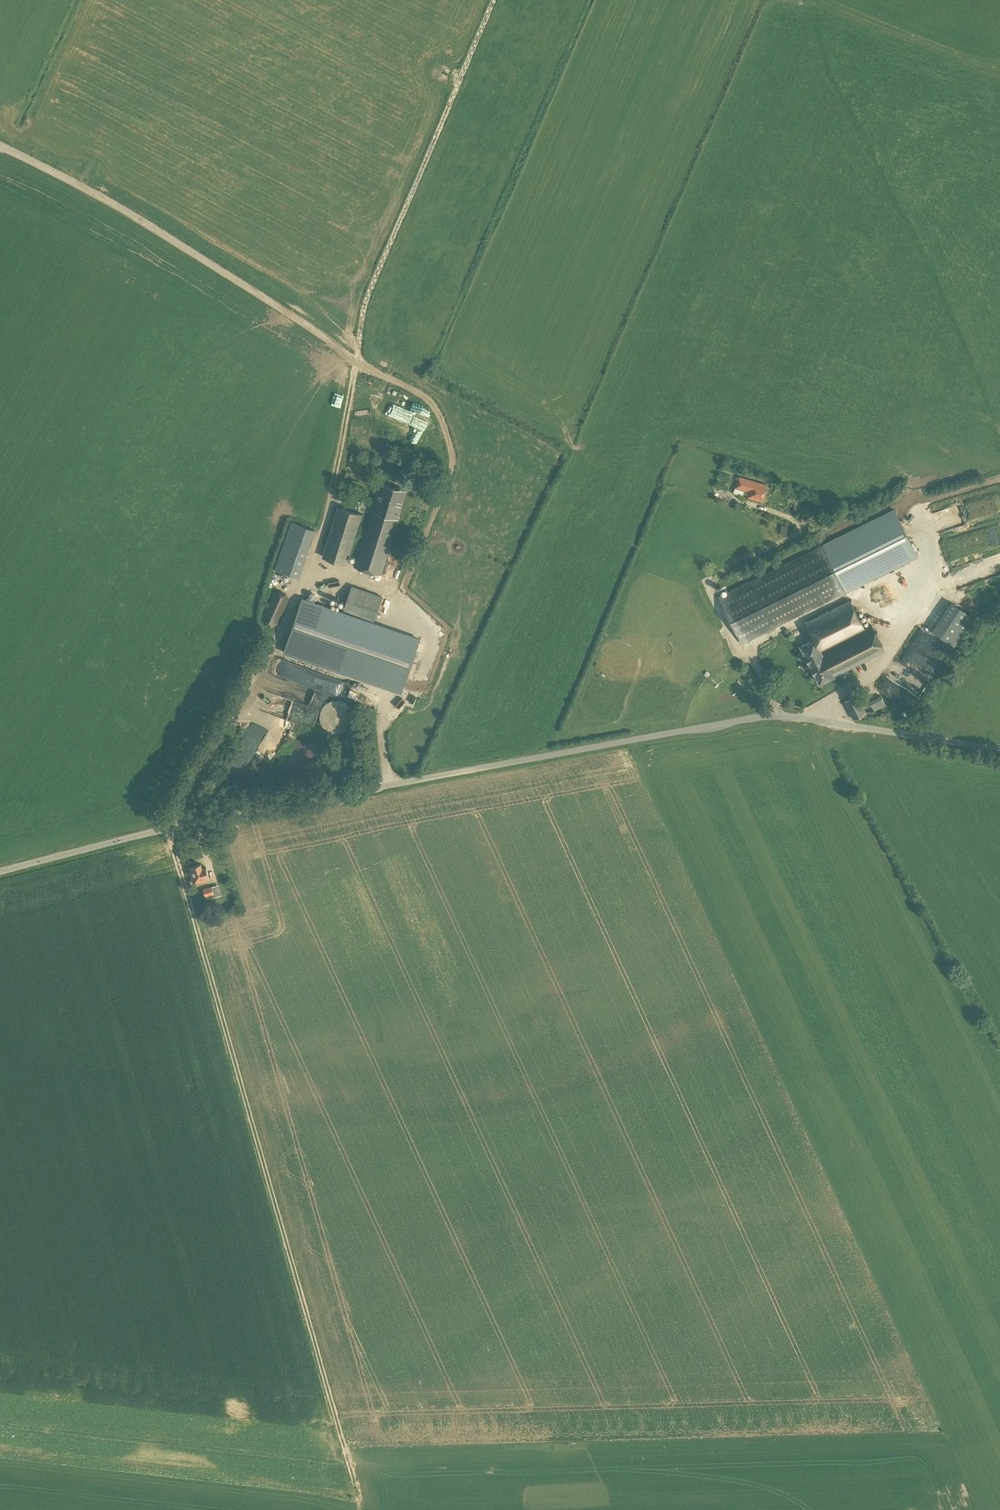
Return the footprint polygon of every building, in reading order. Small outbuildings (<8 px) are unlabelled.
[(761,501),(766,484),(739,477),(736,487),(745,490),(744,494),(748,495),(747,497),(761,501)] [(374,502),(361,547),(355,566),(381,574),(399,518),(397,517),(405,490),(382,483),(376,503),(374,502)] [(363,516),(338,507),(322,553),(349,562),(363,516)] [(719,598),(743,644),(916,556),(892,510),(719,598)] [(301,576),(316,527),(290,519),(275,568),(301,576)] [(980,536),(984,536),(982,528),(968,531),(972,548),(983,546),(980,536)] [(953,566),(954,571),(968,568),(967,563),(953,566)] [(353,586),(346,605),(376,616),(383,597),(353,586)] [(262,617),(264,624),(272,627),(278,624),(289,599),(273,592),(262,617)] [(420,640),(343,613),(316,603),(317,600),(309,598),(308,600),(304,599),(285,651),(402,693),(420,640)] [(840,642),(852,667),(885,650),(872,625),(865,629),(850,600),(806,623),(815,639),(801,646),(807,658),(840,642)] [(952,603),(934,630),(954,645),(973,617),(952,603)] [(820,683),(852,667),(840,642),(807,658),(820,683)] [(270,673),(325,689),(329,675),(274,660),(270,673)] [(877,690),(910,707),(917,692),(884,676),(877,690)] [(264,691),(259,709),(314,726),(319,707),(264,691)] [(871,699),(876,709),(887,703),(882,693),(871,699)] [(857,694),(844,701),(853,719),(866,713),(857,694)] [(320,713),(320,718),(321,721),(322,724),(323,727),(325,729),(328,730),(330,732),(333,733),(335,733),(338,733),(341,732),(344,731),(347,729),(349,727),(351,724),(352,721),(353,719),(353,716),(352,712),(351,709),(349,706),(347,704),(344,703),(342,701),(339,701),(337,700),(334,700),(332,701),(329,702),(327,703),(325,705),(323,708),(322,710),(320,713)] [(190,867),(194,884),(210,879),(207,868),(203,869),(201,864),(190,867)] [(203,889),(205,896),(209,895),(210,897),(221,894),(219,885),(203,889)]
